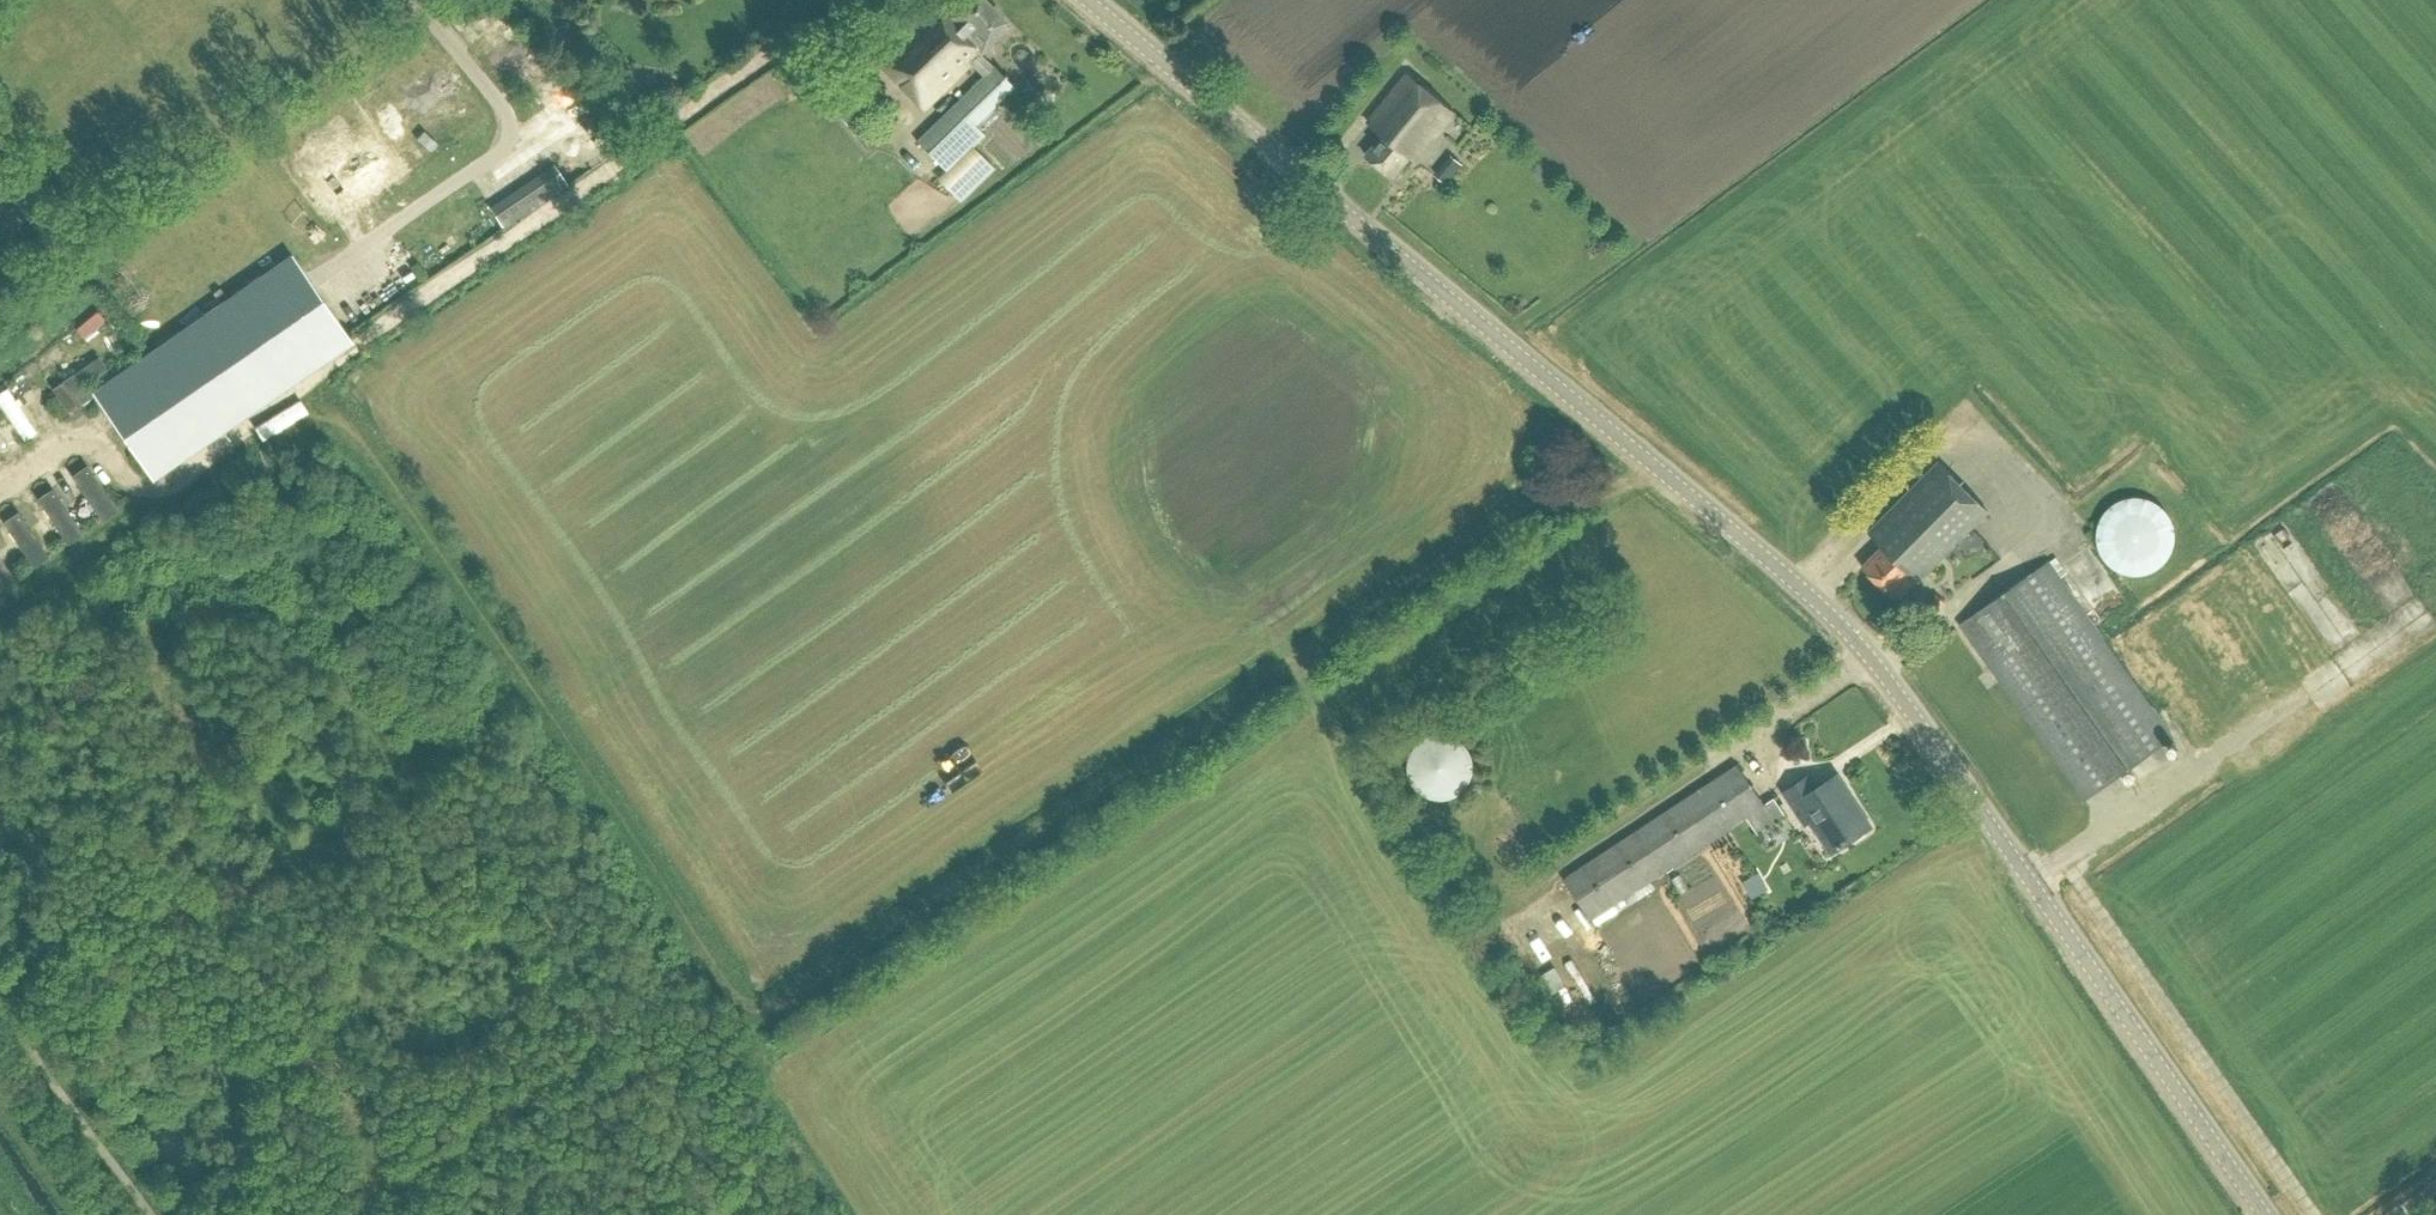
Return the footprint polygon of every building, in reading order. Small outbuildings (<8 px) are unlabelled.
[(491,1),(490,0),(459,0),(473,16),(491,1)] [(984,0),(965,0),(949,15),(935,0),(876,57),(924,107),(970,63),(982,76),(916,140),(947,171),(984,134),(975,124),(1015,88),(980,52),(1008,25),(984,0)] [(1413,158),(1453,109),(1406,71),(1367,119),(1380,130),(1364,151),(1394,176),(1410,155),(1413,158)] [(945,188),(960,203),(995,169),(981,154),(945,188)] [(1451,154),(1445,161),(1457,170),(1462,163),(1451,154)] [(527,208),(535,199),(527,191),(518,200),(509,190),(484,215),(506,238),(532,213),(527,208)] [(154,479),(352,342),(290,254),(92,390),(154,479)] [(405,263),(392,285),(411,296),(424,275),(405,263)] [(1899,597),(1969,525),(1986,508),(1939,460),(1868,532),(1881,545),(1861,566),(1889,594),(1892,591),(1899,597)] [(2136,575),(2139,574),(2143,574),(2147,573),(2150,572),(2154,570),(2157,568),(2160,566),(2163,563),(2166,560),(2168,557),(2170,554),(2171,551),(2173,547),(2174,543),(2174,540),(2174,536),(2174,532),(2174,528),(2173,525),(2171,521),(2170,518),(2168,514),(2166,511),(2163,508),(2160,506),(2157,504),(2154,502),(2150,500),(2147,499),(2143,498),(2139,497),(2136,497),(2132,497),(2128,498),(2124,499),(2121,500),(2117,502),(2114,504),(2111,506),(2108,508),(2106,511),(2103,514),(2101,518),(2100,521),(2098,525),(2097,528),(2097,532),(2097,536),(2097,540),(2097,543),(2098,547),(2100,551),(2101,554),(2103,557),(2106,560),(2108,563),(2111,566),(2114,568),(2117,570),(2121,572),(2124,573),(2128,574),(2132,574),(2136,575)] [(2083,799),(2174,736),(2050,559),(1959,622),(2083,799)] [(1936,592),(1925,604),(1934,613),(1945,601),(1936,592)] [(1441,799),(1444,799),(1448,799),(1451,798),(1454,796),(1457,795),(1460,793),(1463,791),(1466,788),(1468,785),(1470,783),(1471,779),(1472,776),(1473,773),(1474,769),(1474,766),(1474,762),(1473,759),(1472,756),(1471,752),(1470,749),(1468,746),(1466,744),(1463,741),(1460,739),(1457,737),(1454,735),(1451,734),(1448,733),(1444,733),(1441,732),(1437,733),(1434,733),(1430,734),(1427,735),(1424,737),(1421,739),(1418,741),(1416,744),(1414,746),(1412,749),(1410,752),(1409,756),(1408,759),(1407,762),(1407,766),(1407,769),(1408,773),(1409,776),(1410,779),(1412,783),(1414,785),(1416,788),(1418,791),(1421,793),(1424,795),(1427,796),(1430,798),(1434,799),(1437,799),(1441,799)] [(1763,805),(1735,763),(1562,878),(1590,920),(1746,816),(1757,832),(1784,813),(1774,798),(1763,805)] [(1875,825),(1842,773),(1820,787),(1812,775),(1789,789),(1811,823),(1821,817),(1840,847),(1875,825)] [(1743,900),(1765,886),(1752,865),(1730,879),(1743,900)]
